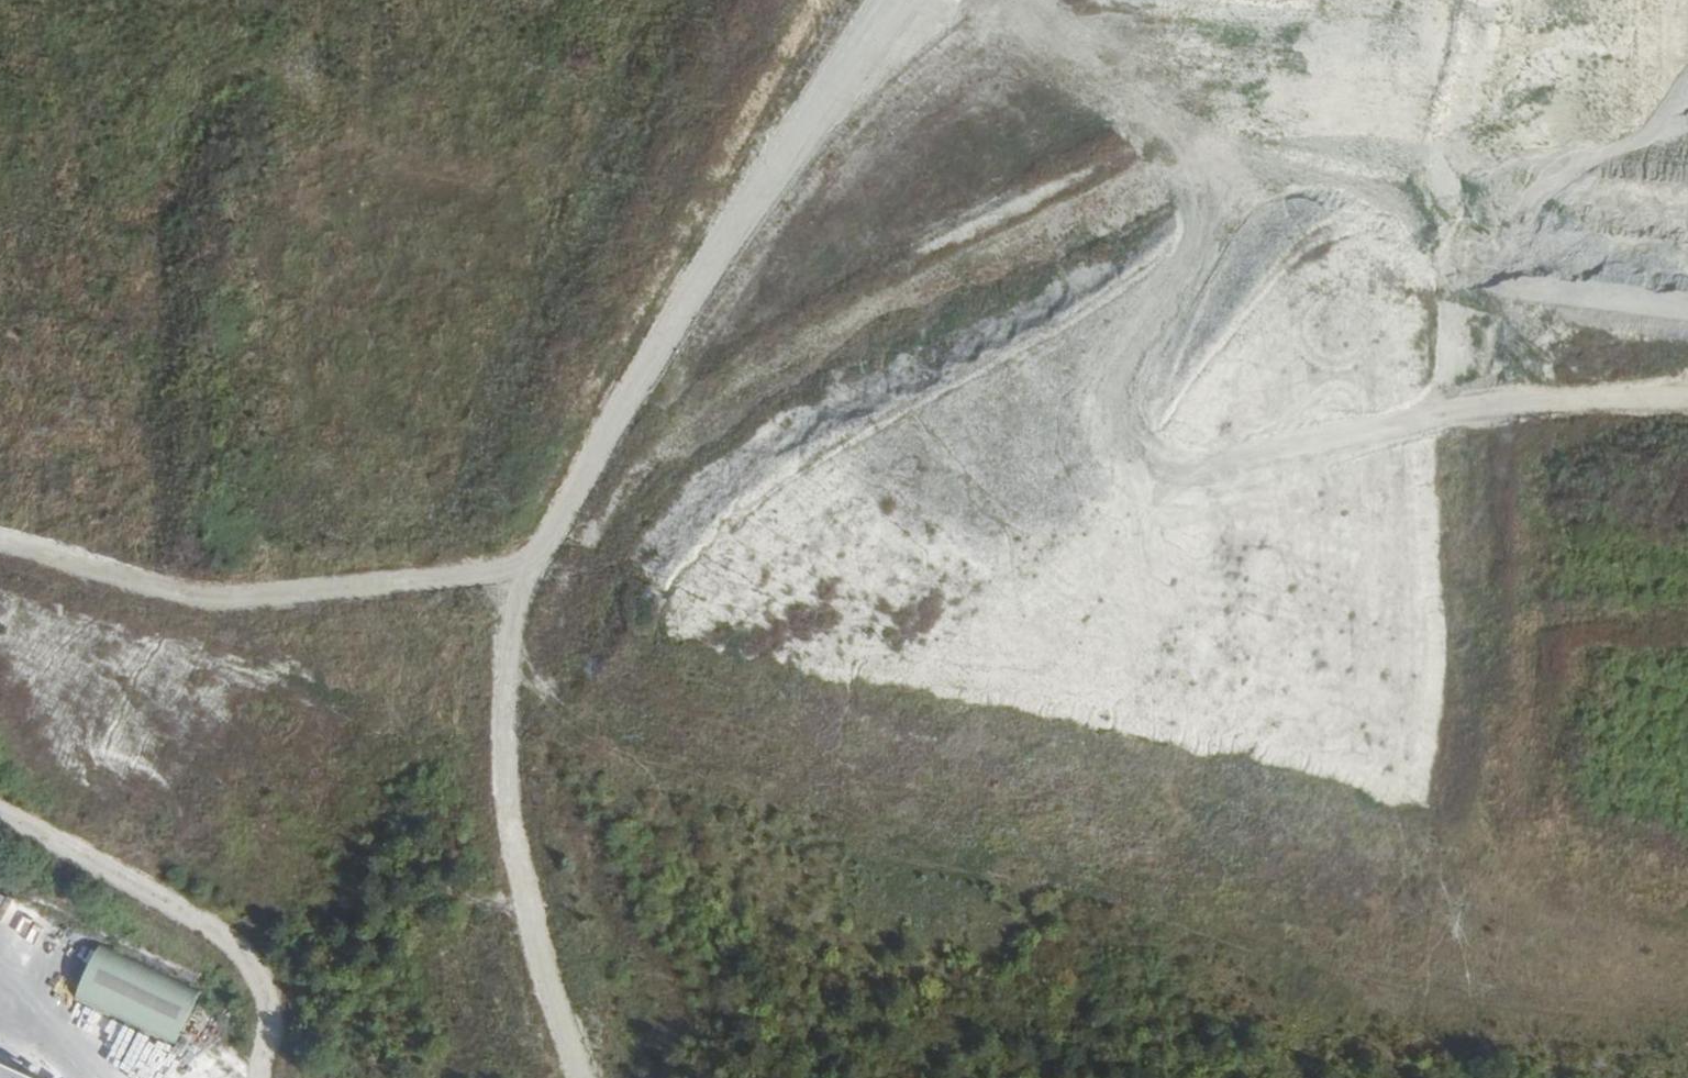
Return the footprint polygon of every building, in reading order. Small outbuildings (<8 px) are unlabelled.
[(200,995),(96,950),(72,1005),(177,1050),(200,995)] [(0,1067),(0,1077),(25,1077),(0,1067)]
